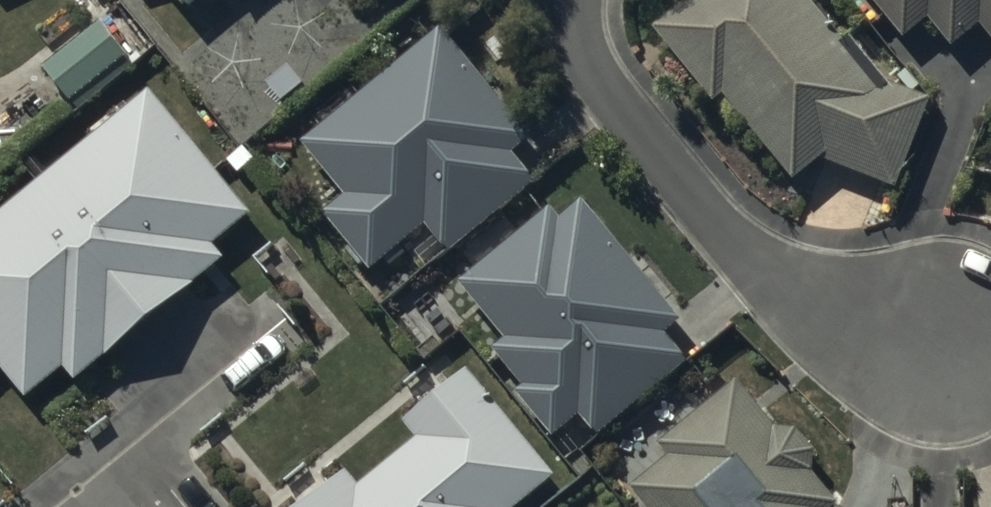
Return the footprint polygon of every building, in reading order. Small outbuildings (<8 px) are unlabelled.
[(722,94),(792,176),(819,153),(896,184),(929,99),(889,83),(848,34),(845,37),(813,0),(677,0),(648,24),(714,102),(722,94)] [(901,35),(928,13),(950,40),(977,19),(990,37),(990,0),(872,0),(901,35)] [(133,65),(100,21),(43,65),(76,108),(133,65)] [(528,134),(442,27),(302,139),(345,193),(323,211),(368,267),(428,220),(447,244),(530,178),(507,150),(528,134)] [(146,88),(0,211),(0,365),(25,394),(62,363),(76,380),(223,255),(213,242),(251,210),(146,88)] [(679,318),(581,197),(557,217),(550,208),(461,280),(507,337),(494,347),(524,384),(517,390),(555,436),(583,413),(597,430),(685,359),(663,331),(679,318)] [(553,473),(467,367),(403,419),(418,437),(360,484),(347,468),(299,506),(511,506),(553,473)] [(735,380),(658,442),(669,454),(631,484),(649,506),(837,506),(833,502),(837,500),(812,469),(814,449),(797,426),(772,425),(735,380)]
